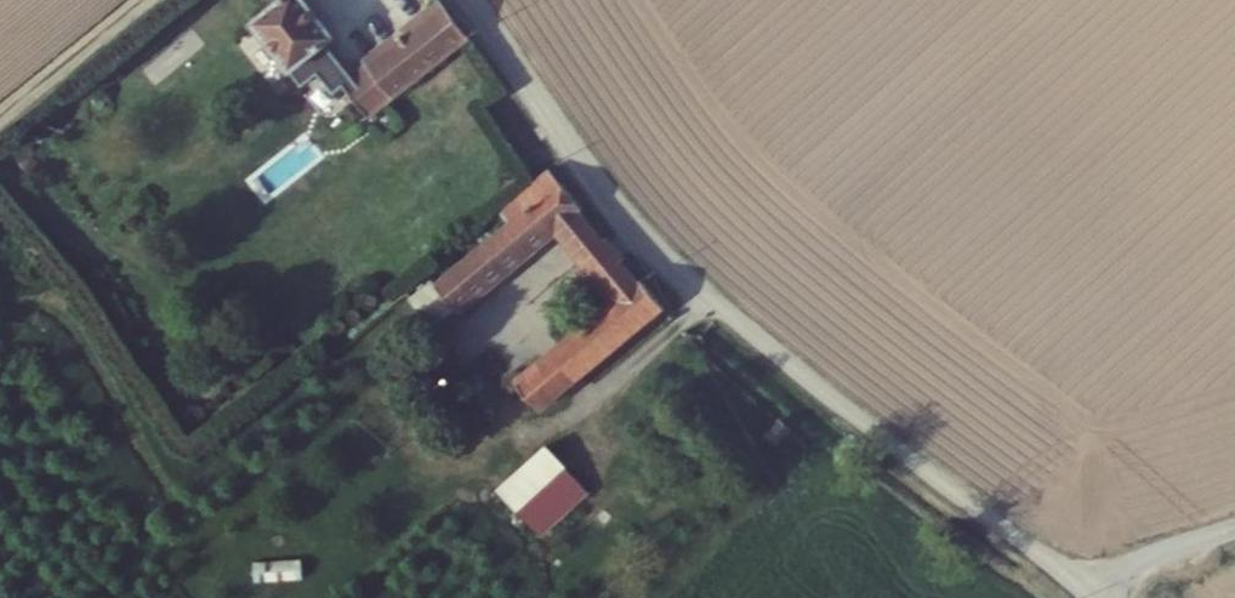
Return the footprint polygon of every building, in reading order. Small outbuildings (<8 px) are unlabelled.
[(287,22),(269,34),(315,100),(337,86),(328,70),(357,47),(321,0),(316,0),(306,8),(300,0),(272,0),(287,22)] [(446,18),(353,89),(373,117),(468,52),(446,18)] [(436,281),(458,306),(565,224),(619,295),(563,337),(586,368),(672,306),(646,275),(638,282),(580,216),(584,212),(555,181),(515,215),(436,281)] [(586,368),(563,337),(547,350),(569,379),(586,368)] [(553,392),(569,379),(547,350),(532,362),(553,392)] [(505,467),(523,493),(575,457),(556,431),(505,467)] [(592,481),(581,465),(575,457),(523,493),(541,517),(592,481)]
